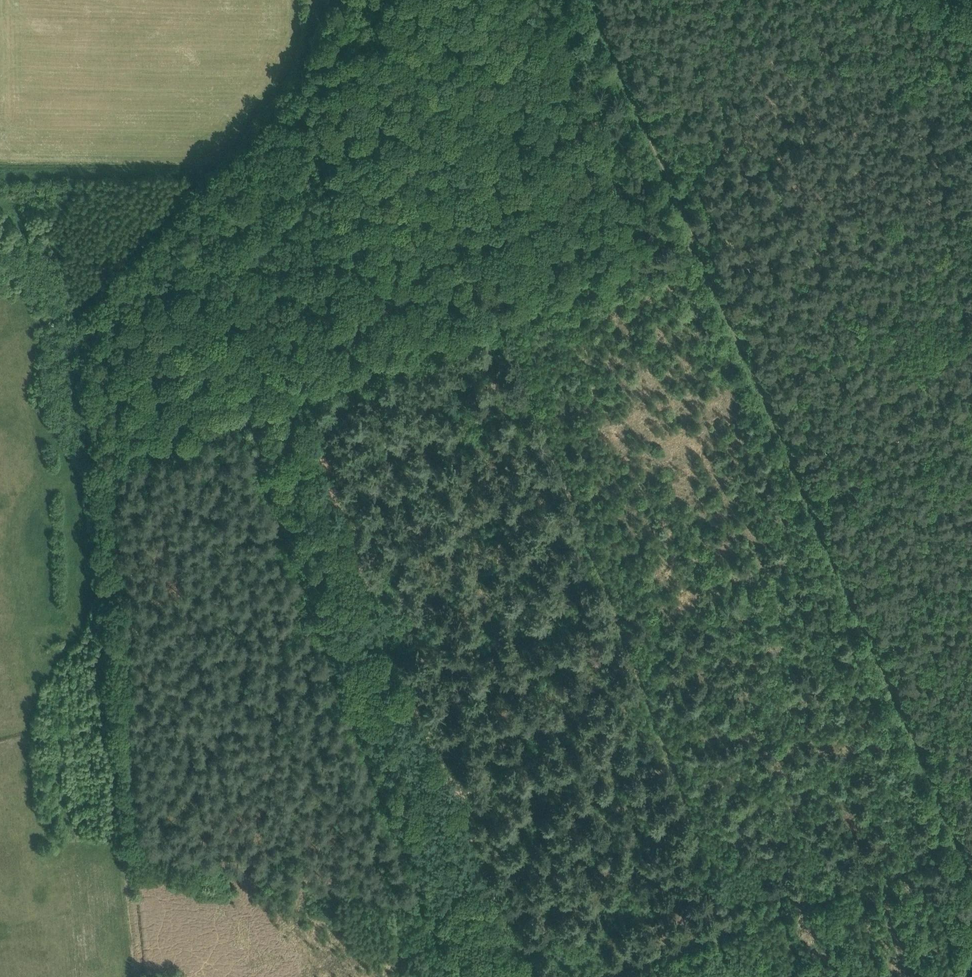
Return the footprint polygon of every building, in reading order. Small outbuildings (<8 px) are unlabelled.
[(424,823),(421,816),(415,819),(418,825),(424,823)]
